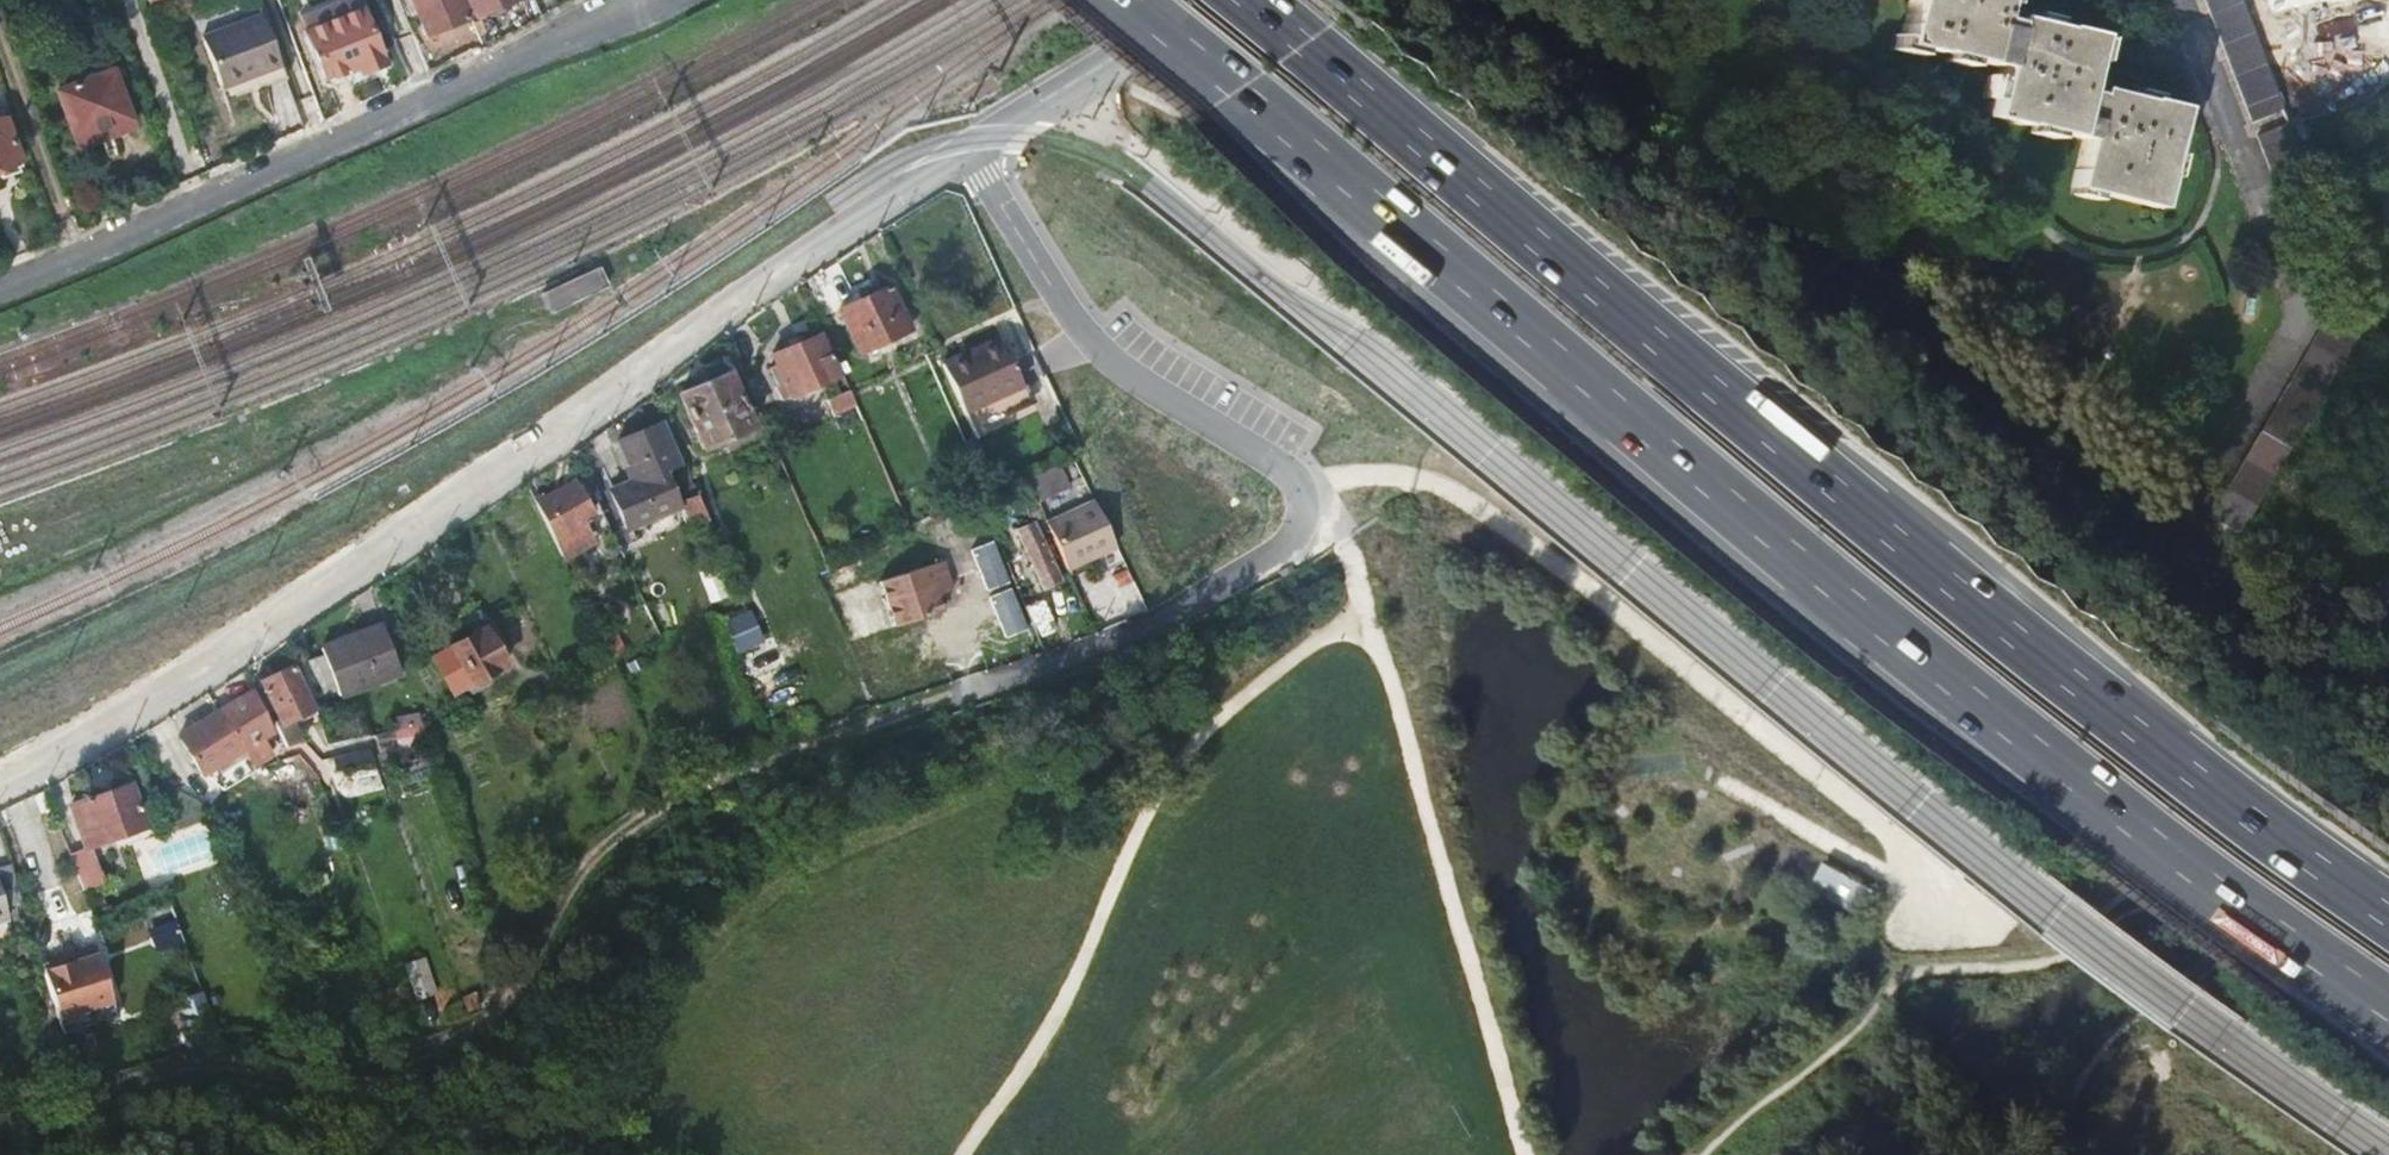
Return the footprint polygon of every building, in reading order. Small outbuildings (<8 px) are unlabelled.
[(426,30),(468,13),(463,0),(414,0),(426,30)] [(475,10),(501,0),(471,0),(475,10)] [(1898,38),(1935,49),(1936,45),(1998,61),(1984,110),(2020,120),(2021,117),(2084,135),(2072,185),(2077,186),(2155,208),(2182,104),(2146,95),(2146,97),(2081,80),(2095,29),(2060,21),(2058,23),(1997,7),(1998,0),(1908,0),(1898,38)] [(2252,123),(2284,110),(2282,105),(2241,0),(2204,0),(2252,123)] [(2282,105),(2340,85),(2325,49),(2296,60),(2273,0),(2241,0),(2282,105)] [(361,8),(306,31),(326,79),(346,70),(350,81),(386,66),(361,8)] [(203,36),(222,86),(280,64),(261,14),(203,36)] [(114,68),(57,88),(79,145),(108,135),(105,126),(132,117),(114,68)] [(19,162),(3,119),(0,120),(0,169),(19,162)] [(2258,138),(2281,199),(2314,186),(2311,179),(2292,130),(2290,125),(2258,138)] [(890,285),(841,310),(861,355),(912,329),(890,285)] [(2376,300),(2345,290),(2211,517),(2239,534),(2376,300)] [(771,357),(790,398),(836,377),(818,336),(771,357)] [(948,372),(967,413),(1024,389),(1002,339),(977,351),(980,358),(948,372)] [(760,374),(774,405),(790,398),(771,357),(762,361),(766,371),(760,374)] [(729,374),(679,397),(697,439),(748,417),(729,374)] [(828,401),(842,431),(863,420),(850,391),(828,401)] [(637,481),(611,491),(627,527),(679,506),(664,471),(681,465),(664,422),(620,441),(637,481)] [(1044,506),(1087,486),(1072,455),(1029,476),(1044,506)] [(536,500),(552,534),(564,559),(593,544),(580,520),(591,514),(576,482),(536,500)] [(1048,519),(1070,571),(1091,561),(1089,556),(1119,544),(1098,498),(1048,519)] [(962,510),(968,522),(986,514),(980,501),(962,510)] [(1034,518),(1017,527),(1045,587),(1062,579),(1034,518)] [(885,580),(905,623),(960,597),(953,584),(947,572),(955,568),(948,552),(885,580)] [(947,572),(953,584),(961,581),(955,568),(947,572)] [(1028,605),(1039,632),(1055,626),(1044,598),(1028,605)] [(726,621),(740,650),(764,639),(751,610),(726,621)] [(300,666),(314,701),(340,691),(342,696),(402,672),(383,624),(323,648),(326,656),(300,666)] [(610,655),(611,658),(622,653),(610,626),(598,631),(610,655)] [(486,630),(432,660),(451,695),(505,665),(486,630)] [(263,682),(278,718),(276,719),(290,747),(307,742),(298,722),(291,725),(289,721),(305,714),(307,718),(318,713),(314,701),(300,666),(299,664),(263,682)] [(220,711),(243,748),(253,765),(275,749),(265,734),(276,727),(253,691),(220,711)] [(180,736),(202,772),(243,748),(220,711),(180,736)] [(372,735),(377,747),(429,736),(425,723),(372,735)] [(372,746),(322,757),(333,769),(377,759),(372,746)] [(282,761),(291,783),(322,776),(302,754),(282,761)] [(131,783),(71,805),(87,848),(147,828),(131,783)] [(1877,889),(1828,860),(1812,887),(1861,916),(1877,889)] [(3,922),(2,915),(26,908),(16,875),(15,871),(0,875),(0,923),(3,922)] [(99,955),(44,971),(59,1019),(85,1012),(89,1026),(117,1018),(99,955)] [(430,966),(413,971),(425,1006),(442,1000),(430,966)] [(209,991),(183,993),(187,1030),(212,1028),(209,991)]
